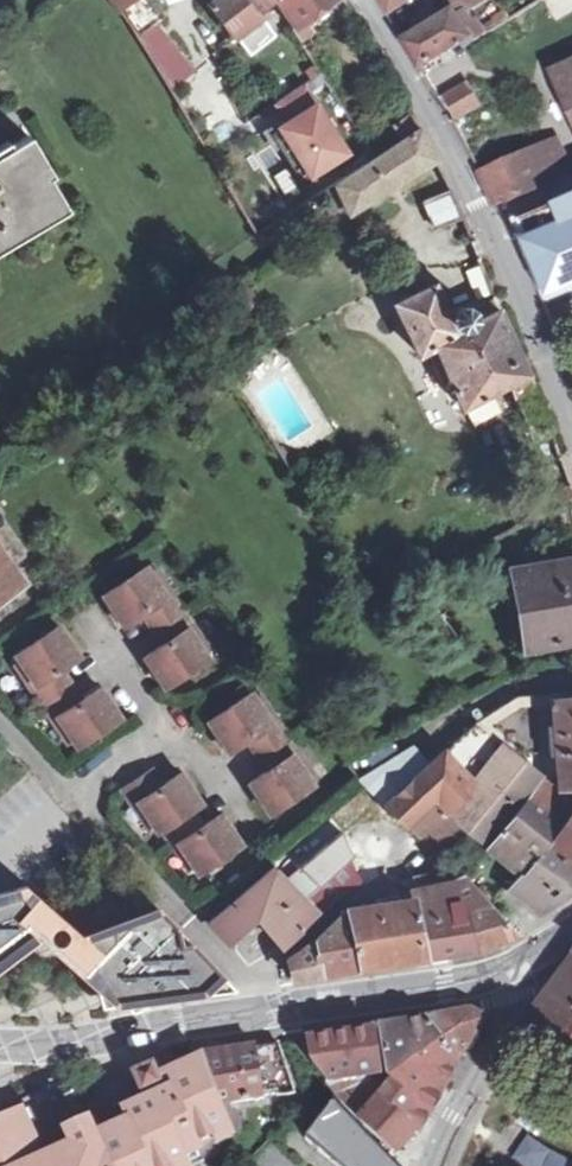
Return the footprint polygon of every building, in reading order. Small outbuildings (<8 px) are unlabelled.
[(113,4),(125,21),(145,7),(140,0),(120,0),(113,4)] [(208,1),(233,35),(267,9),(263,3),(266,0),(209,0),(208,1)] [(292,20),(289,24),(303,45),(316,36),(304,15),(324,0),(278,0),(292,20)] [(407,0),(377,0),(386,14),(407,0)] [(454,7),(440,16),(436,8),(414,22),(418,30),(403,40),(419,66),(442,52),(460,38),(463,42),(486,29),(481,21),(476,24),(469,13),(492,0),(450,0),(454,7)] [(554,20),(571,11),(571,0),(544,0),(554,20)] [(145,7),(125,21),(167,81),(188,65),(145,7)] [(557,70),(571,108),(571,64),(557,70)] [(481,105),(467,81),(444,94),(458,118),(481,105)] [(267,104),(304,183),(348,162),(311,83),(267,104)] [(393,126),(401,139),(419,128),(411,113),(393,126)] [(419,128),(401,139),(376,157),(336,183),(349,213),(437,158),(419,128)] [(68,205),(56,184),(63,180),(33,130),(0,150),(0,245),(68,205)] [(549,144),(554,156),(561,173),(571,166),(571,161),(561,139),(549,144)] [(549,144),(534,150),(539,161),(554,156),(549,144)] [(539,161),(534,150),(482,172),(494,202),(503,198),(562,176),(561,173),(554,156),(539,161)] [(465,217),(453,189),(422,201),(433,228),(465,217)] [(523,216),(532,239),(571,223),(571,196),(523,216)] [(0,245),(0,259),(74,215),(68,205),(0,245)] [(532,239),(553,290),(571,283),(571,223),(532,239)] [(476,319),(471,308),(465,305),(459,306),(453,312),(452,319),(435,284),(395,303),(419,354),(435,348),(462,408),(510,384),(526,421),(546,414),(500,309),(476,319)] [(496,298),(471,308),(476,319),(500,309),(496,298)] [(21,584),(0,554),(0,600),(21,584)] [(517,570),(530,648),(571,640),(571,561),(517,570)] [(145,637),(178,615),(167,599),(161,603),(142,575),(99,604),(118,633),(135,622),(145,637)] [(178,615),(145,637),(156,652),(139,665),(158,693),(201,664),(183,636),(188,632),(178,615)] [(39,707),(72,686),(61,671),(79,659),(59,629),(15,659),(35,688),(30,692),(39,707)] [(72,686),(39,707),(50,724),(57,720),(76,748),(119,720),(100,691),(83,702),(72,686)] [(515,695),(474,723),(502,745),(541,776),(558,788),(552,700),(558,699),(557,693),(515,695)] [(253,757),(287,735),(276,720),(270,725),(249,696),(208,722),(226,753),(243,742),(253,757)] [(558,699),(552,700),(558,788),(571,787),(571,699),(558,699)] [(465,729),(428,765),(384,807),(406,827),(436,799),(445,806),(502,745),(474,723),(465,729)] [(287,735),(253,757),(263,772),(246,784),(267,815),(310,788),(290,756),(297,751),(287,735)] [(502,745),(445,806),(443,808),(465,829),(488,850),(500,860),(540,816),(525,798),(541,776),(502,745)] [(384,807),(428,765),(413,746),(358,781),(364,788),(384,807)] [(156,833),(190,811),(197,806),(176,775),(160,785),(150,769),(116,790),(127,808),(134,805),(153,834),(156,833)] [(558,788),(541,776),(525,798),(540,816),(551,828),(548,833),(553,838),(571,856),(571,787),(558,788)] [(436,799),(406,827),(439,856),(465,829),(443,808),(445,806),(436,799)] [(200,826),(190,811),(156,833),(161,841),(167,849),(173,846),(193,874),(236,846),(217,816),(200,826)] [(540,816),(500,860),(519,876),(553,838),(548,833),(551,828),(540,816)] [(519,876),(507,889),(545,915),(571,899),(571,856),(553,838),(519,876)] [(500,860),(488,850),(463,877),(475,887),(481,894),(493,905),(507,889),(519,876),(500,860)] [(346,859),(302,898),(319,914),(336,899),(359,887),(346,859)] [(319,914),(302,898),(272,867),(206,923),(223,941),(254,913),(281,943),(319,914)] [(411,890),(412,898),(422,955),(473,947),(473,942),(457,898),(481,894),(475,887),(463,877),(451,882),(411,890)] [(0,893),(0,958),(4,954),(6,958),(30,940),(28,937),(47,922),(21,886),(0,893)] [(473,942),(473,947),(476,946),(515,932),(490,908),(495,906),(493,905),(481,894),(457,898),(473,942)] [(373,896),(374,903),(385,901),(385,895),(373,896)] [(412,898),(385,901),(374,903),(347,908),(357,966),(422,955),(412,898)] [(347,908),(314,940),(318,973),(357,966),(347,908)] [(73,945),(115,1000),(198,987),(215,970),(161,912),(73,945)] [(318,973),(314,940),(286,962),(290,978),(318,973)] [(524,1022),(571,1059),(571,959),(524,1022)] [(441,1041),(457,1060),(485,1017),(467,1010),(430,1019),(424,1019),(425,1021),(441,1041)] [(380,1028),(388,1074),(396,1083),(430,1111),(440,1092),(413,1067),(441,1041),(425,1021),(380,1028)] [(396,1083),(388,1074),(381,1076),(372,1029),(308,1037),(313,1065),(336,1095),(392,1152),(408,1134),(414,1140),(417,1134),(378,1099),(396,1083)] [(413,1067),(440,1092),(457,1060),(441,1041),(413,1067)] [(201,1053),(202,1058),(218,1103),(222,1103),(226,1112),(231,1127),(236,1136),(242,1134),(237,1112),(229,1108),(229,1100),(296,1090),(277,1043),(201,1053)] [(202,1058),(166,1074),(159,1077),(153,1063),(135,1072),(143,1091),(119,1102),(129,1123),(131,1127),(123,1142),(141,1148),(137,1158),(146,1160),(149,1165),(184,1165),(190,1164),(186,1156),(201,1150),(198,1141),(231,1127),(226,1112),(222,1103),(218,1103),(202,1058)] [(430,1111),(396,1083),(378,1099),(417,1134),(430,1111)] [(96,1138),(73,1090),(57,1097),(52,1086),(30,1096),(17,1101),(22,1113),(0,1122),(0,1165),(110,1165),(102,1150),(96,1138)] [(303,1140),(334,1165),(397,1165),(333,1103),(321,1119),(303,1140)] [(559,1117),(571,1129),(571,1103),(559,1117)] [(146,1160),(137,1158),(141,1148),(123,1142),(131,1127),(129,1123),(114,1130),(96,1138),(102,1150),(110,1165),(114,1165),(116,1165),(149,1165),(146,1160)]
